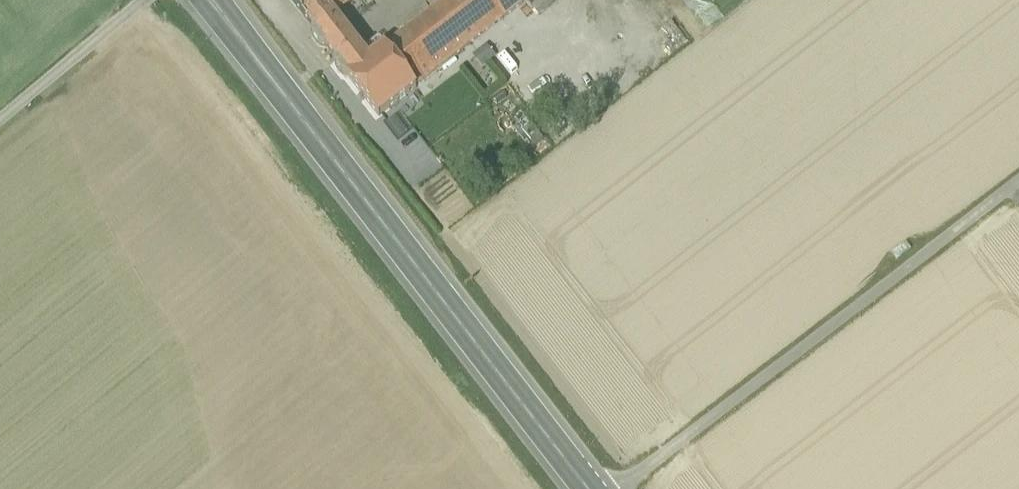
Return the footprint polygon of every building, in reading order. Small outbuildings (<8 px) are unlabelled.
[(325,0),(290,0),(313,30),(312,36),(320,46),(326,47),(336,59),(357,42),(335,14),(325,0)] [(335,14),(353,0),(325,0),(335,14)] [(385,47),(417,86),(528,0),(446,0),(385,47)] [(533,6),(539,14),(551,5),(547,0),(541,0),(533,6)] [(385,47),(370,59),(357,42),(336,59),(335,66),(342,75),(349,76),(379,115),(417,86),(385,47)]
